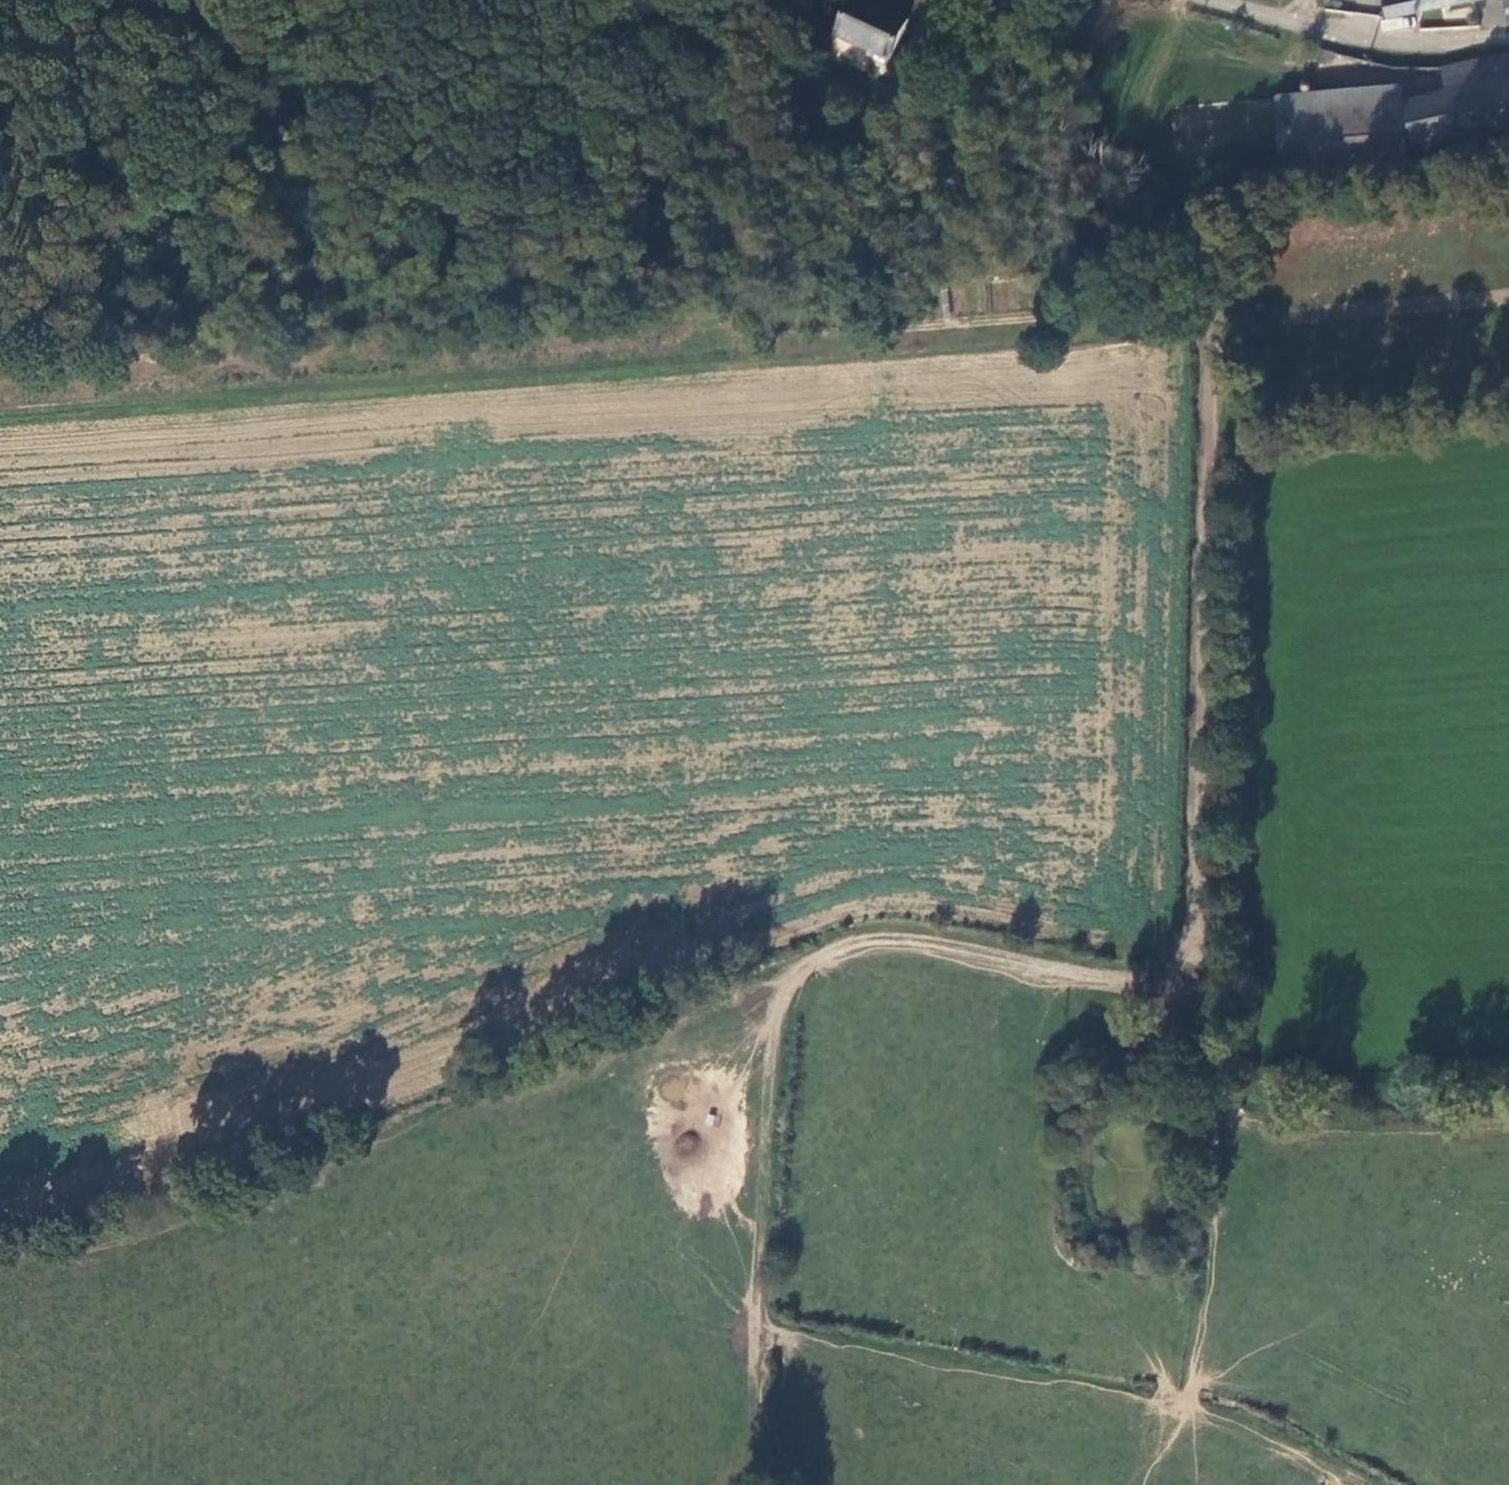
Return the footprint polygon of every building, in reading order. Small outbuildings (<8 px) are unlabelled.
[(835,36),(889,61),(910,17),(887,7),(884,13),(856,0),(852,0),(835,36)] [(1391,18),(1476,0),(1387,0),(1391,18)] [(1508,81),(1508,65),(1506,53),(1448,66),(1453,93),(1508,81)] [(1453,93),(1410,103),(1421,147),(1508,127),(1508,81),(1453,93)] [(1290,174),(1414,165),(1410,103),(1312,110),(1311,94),(1284,96),(1290,174)] [(1184,139),(1229,143),(1230,128),(1268,130),(1269,110),(1187,104),(1184,139)]
